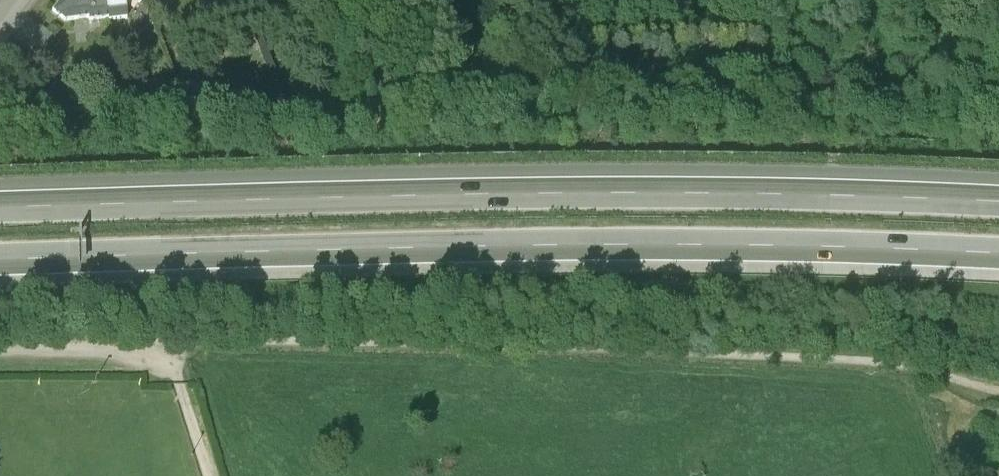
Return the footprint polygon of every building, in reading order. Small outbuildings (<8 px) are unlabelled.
[(104,0),(66,0),(55,14),(64,21),(89,18),(88,21),(108,20),(107,2),(104,0)] [(107,2),(108,20),(127,18),(123,5),(127,0),(104,0),(107,2)]
